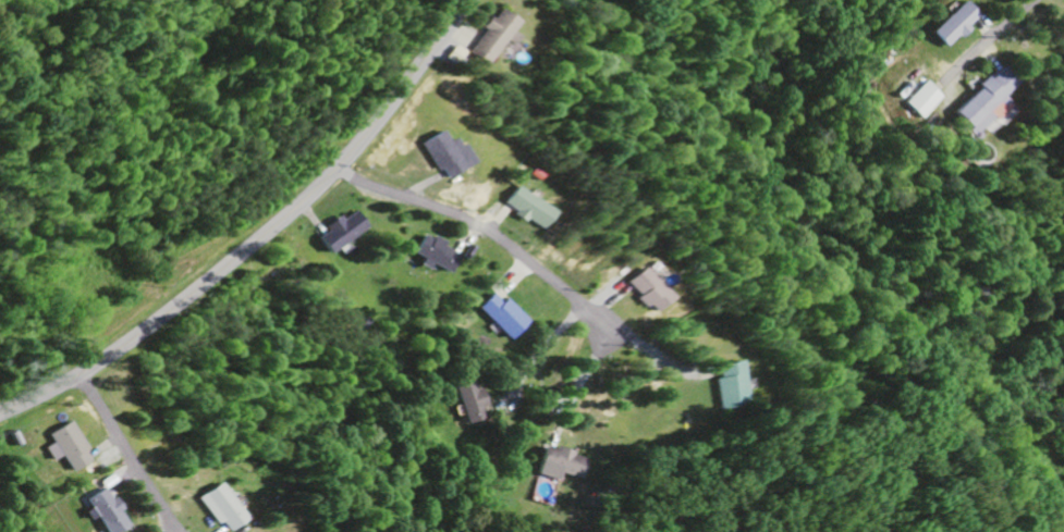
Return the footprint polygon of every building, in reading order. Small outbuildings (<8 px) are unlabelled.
[(929,36),(943,49),(954,37),(957,40),(978,17),(961,1),(929,36)] [(458,55),(475,67),(492,42),(499,47),(506,37),(500,34),(507,23),(488,10),(458,55)] [(946,113),(967,139),(1007,108),(1000,98),(1016,86),(1002,69),(946,113)] [(900,105),(916,121),(940,99),(924,82),(900,105)] [(434,182),(464,166),(449,138),(439,143),(433,132),(413,142),(434,182)] [(530,232),(544,215),(508,186),(494,204),(530,232)] [(335,217),(319,226),(323,232),(312,239),(322,255),(363,230),(351,211),(337,220),(335,217)] [(428,264),(445,275),(456,256),(420,234),(408,254),(420,260),(417,266),(424,270),(428,264)] [(641,314),(657,298),(628,268),(612,284),(641,314)] [(502,300),(499,303),(489,294),(474,310),(507,341),(525,322),(502,300)] [(698,369),(712,411),(733,404),(720,362),(698,369)] [(459,425),(484,420),(478,389),(473,390),(470,377),(450,380),(459,425)] [(75,423),(52,435),(57,445),(50,449),(57,463),(67,457),(75,474),(96,464),(75,423)] [(534,477),(556,481),(557,475),(582,480),(586,457),(539,448),(534,477)] [(244,523),(218,484),(198,497),(221,531),(230,531),(244,523)] [(87,500),(99,521),(104,518),(112,531),(131,531),(135,530),(110,487),(87,500)]
